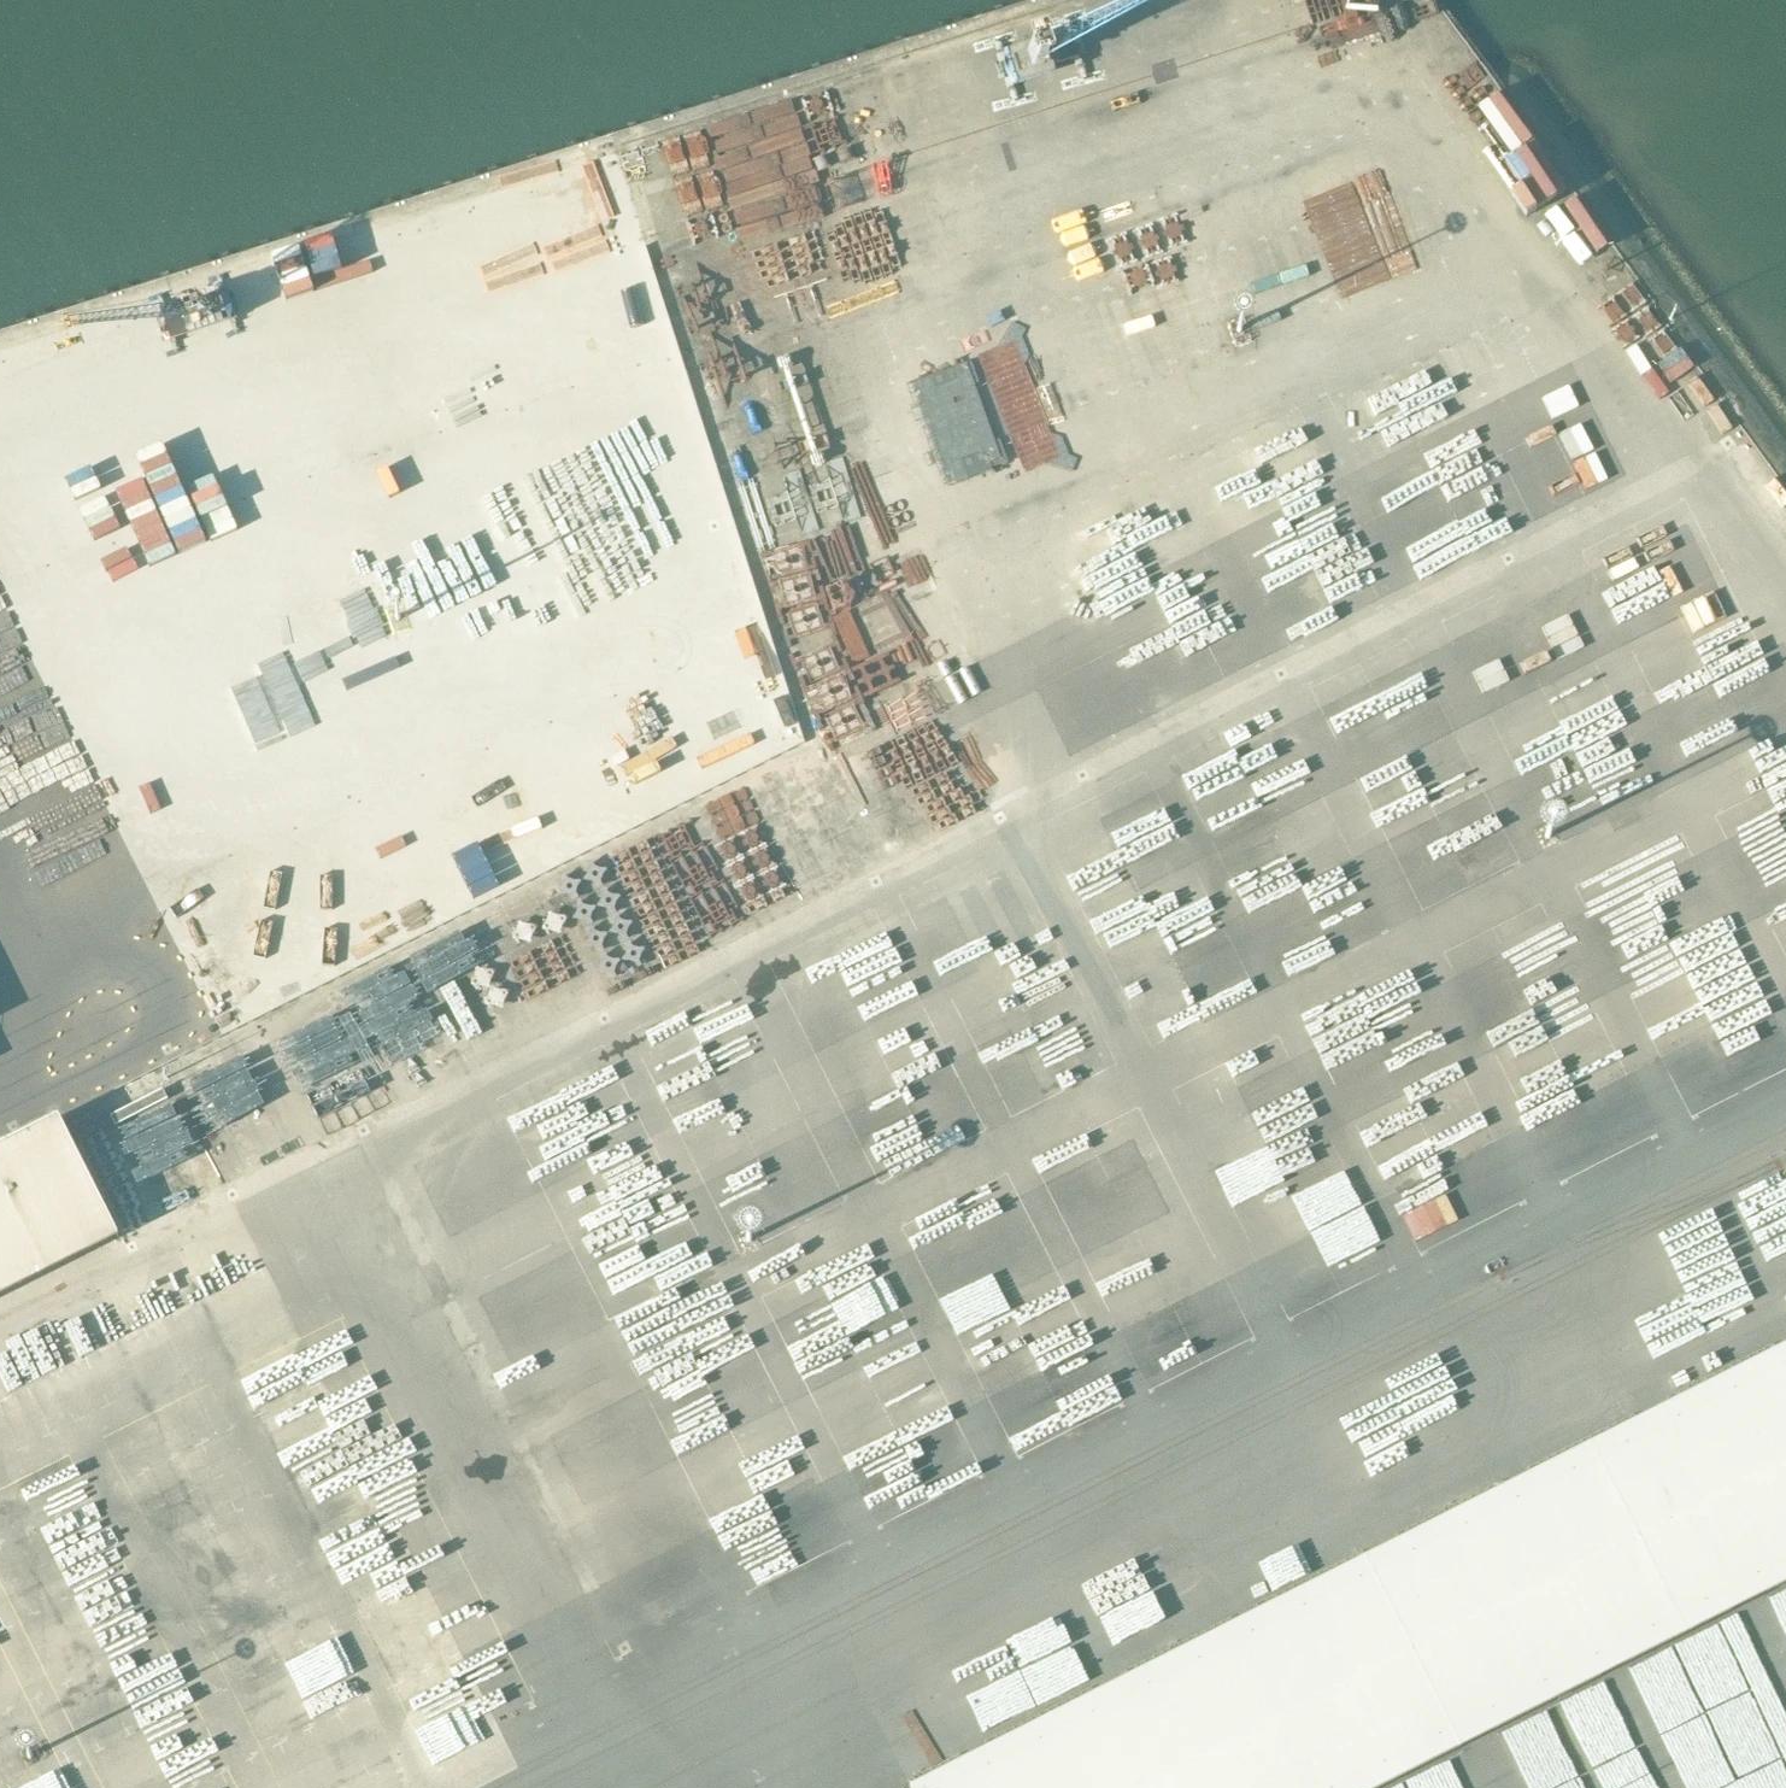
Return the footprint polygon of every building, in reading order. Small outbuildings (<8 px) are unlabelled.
[(1572,1126),(1614,1106),(1603,1083),(1561,1102),(1572,1126)] [(117,1236),(64,1116),(0,1145),(0,1174),(5,1172),(48,1267),(117,1236)] [(910,1787),(1370,1787),(1785,1578),(1785,1345),(910,1787)]
